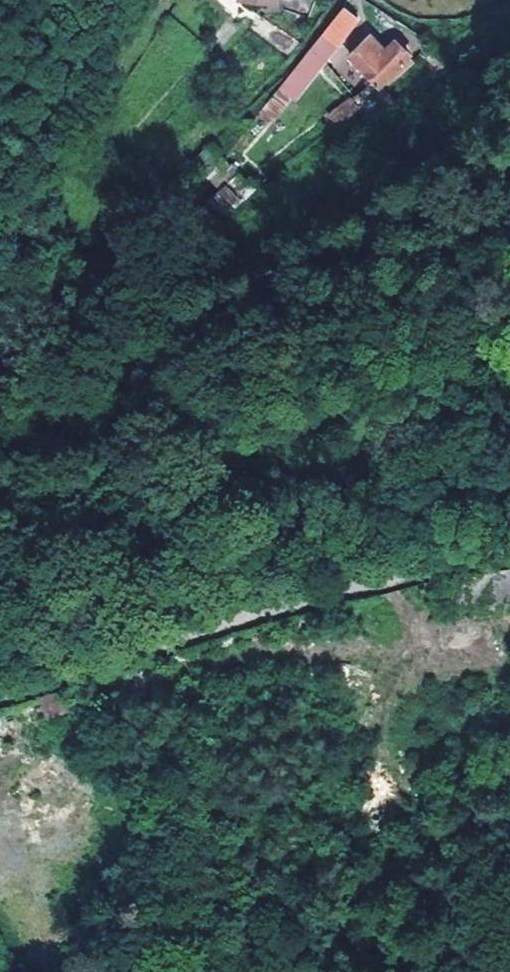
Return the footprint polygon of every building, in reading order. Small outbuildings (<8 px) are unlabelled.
[(349,0),(347,0),(326,26),(337,34),(343,38),(364,12),(349,0)] [(326,26),(278,82),(289,91),(337,34),(326,26)] [(410,55),(396,40),(385,52),(369,37),(351,57),(379,85),(410,55)] [(335,127),(361,110),(352,97),(326,114),(335,127)] [(226,185),(211,197),(226,214),(240,202),(226,185)] [(484,575),(490,608),(509,603),(509,570),(484,575)] [(484,575),(442,583),(447,606),(442,607),(444,617),(490,608),(484,575)]
